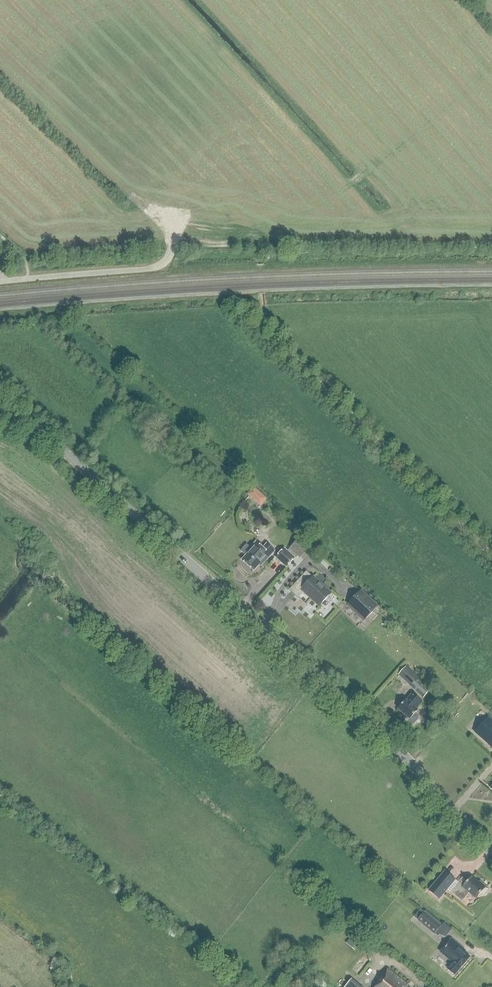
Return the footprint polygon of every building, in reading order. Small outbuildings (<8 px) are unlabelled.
[(256,501),(261,496),(254,490),(249,496),(256,501)] [(310,545),(301,536),(290,548),(299,557),(310,545)] [(264,562),(274,551),(266,544),(262,548),(255,542),(250,548),(251,549),(241,560),(253,571),(263,561),(264,562)] [(281,562),(286,567),(294,558),(284,549),(276,558),(281,562)] [(297,597),(302,592),(318,606),(331,593),(313,577),(312,577),(306,572),(289,590),(297,597)] [(348,605),(364,620),(376,607),(360,591),(348,605)] [(431,690),(417,678),(410,686),(424,698),(431,690)] [(422,702),(412,693),(406,700),(398,709),(404,714),(403,715),(413,724),(419,718),(414,714),(417,710),(416,709),(422,702)] [(488,717),(474,732),(491,747),(491,720),(488,717)] [(444,871),(428,890),(439,899),(455,880),(444,871)] [(485,894),(487,891),(487,887),(481,883),(478,883),(471,877),(463,887),(458,882),(450,892),(462,902),(469,893),(476,898),(480,893),(481,894),(485,894)] [(418,919),(425,911),(420,908),(414,916),(418,919)] [(424,913),(417,920),(422,924),(434,934),(440,927),(428,917),(424,913)] [(444,922),(442,924),(435,933),(438,936),(439,934),(446,936),(452,928),(444,922)] [(364,938),(356,931),(346,944),(354,950),(364,938)] [(450,938),(439,951),(449,960),(453,963),(448,970),(454,975),(460,968),(470,957),(461,949),(462,948),(462,947),(450,938)] [(408,986),(387,969),(377,981),(378,982),(375,986),(408,986),(407,986),(408,986)]
